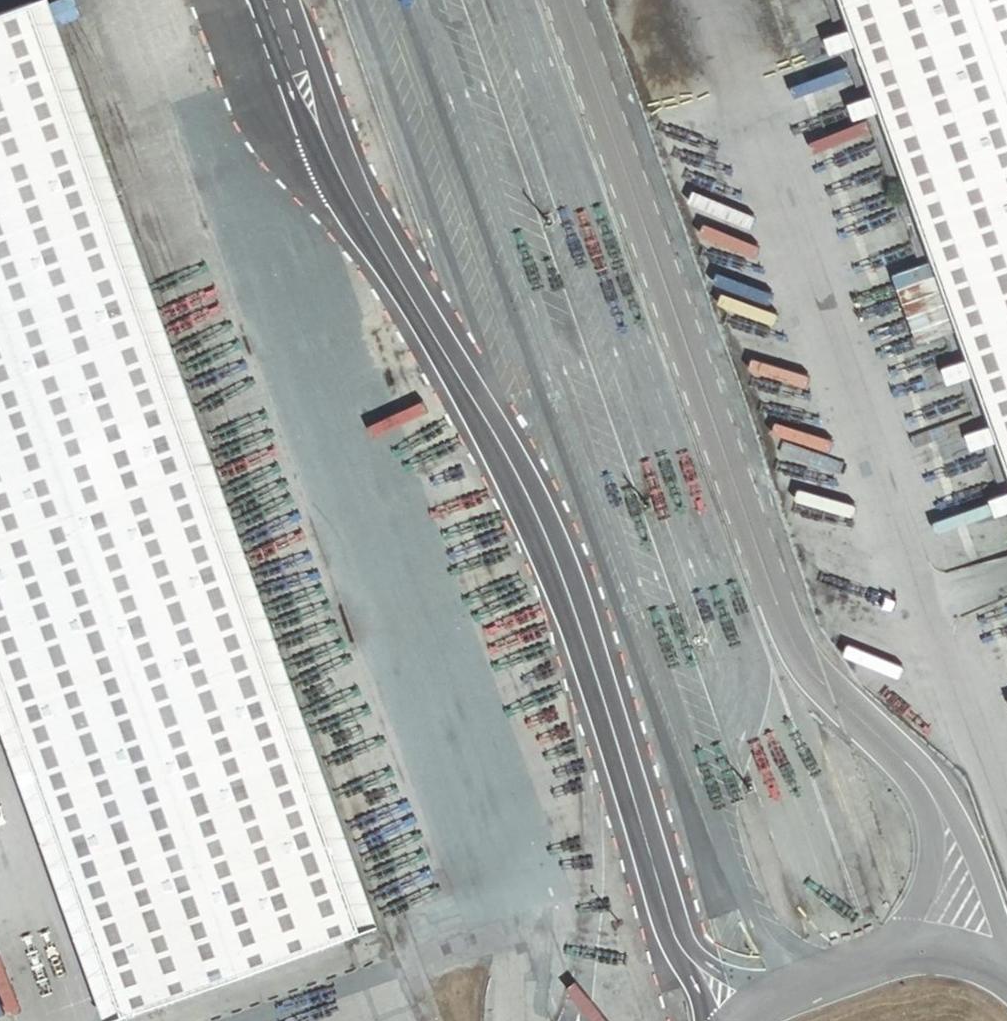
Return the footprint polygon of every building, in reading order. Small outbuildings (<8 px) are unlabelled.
[(1006,471),(1006,0),(839,0),(1006,471)] [(32,3),(0,14),(0,660),(127,1015),(363,931),(32,3)]
